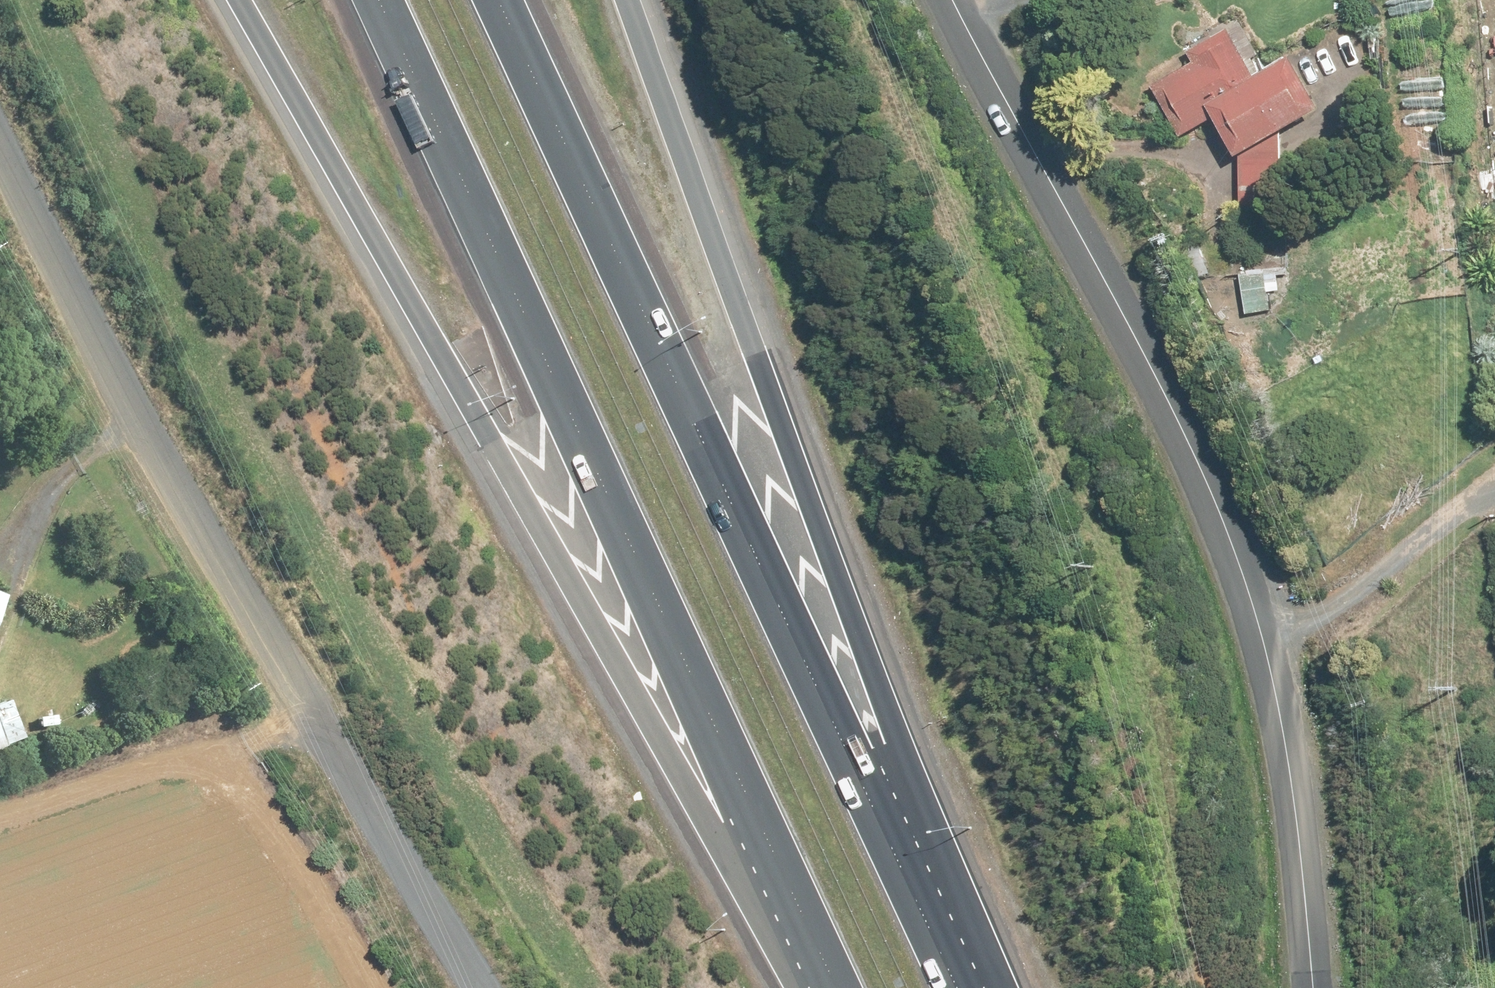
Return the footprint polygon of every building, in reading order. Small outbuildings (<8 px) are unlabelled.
[(1242,201),(1380,114),(1328,32),(1268,70),(1244,32),(1150,92),(1189,154),(1162,171),(1200,233),(1244,205),(1242,201)] [(1266,273),(1240,276),(1245,315),(1271,312),(1266,273)] [(22,736),(2,691),(0,692),(0,745),(22,736)]
